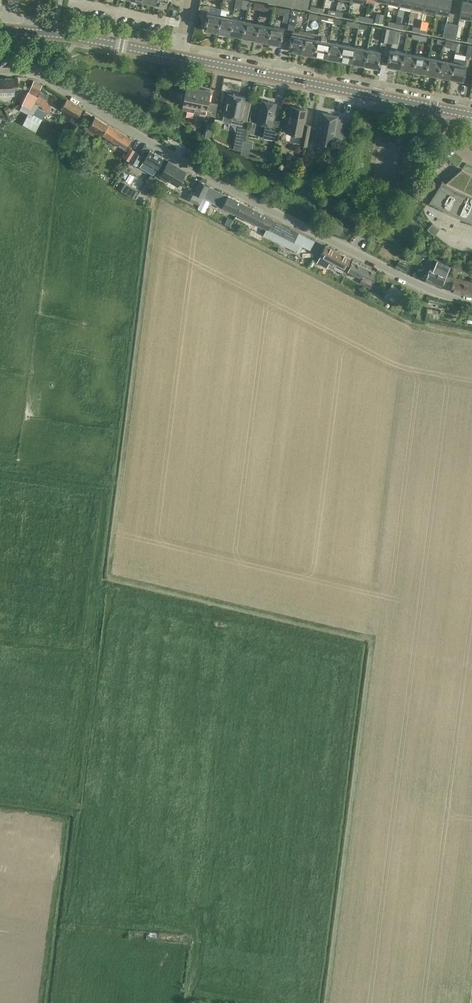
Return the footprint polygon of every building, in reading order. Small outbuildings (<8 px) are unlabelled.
[(248,7),(249,1),(242,0),(235,0),(234,7),(247,9),(248,7)] [(411,6),(424,9),(425,0),(413,0),(411,6)] [(424,9),(436,11),(438,0),(425,0),(424,9)] [(436,11),(448,14),(451,0),(438,0),(436,11)] [(253,8),(253,9),(261,10),(262,3),(254,2),(249,1),(248,7),(253,8)] [(471,16),(471,3),(462,1),(459,17),(471,19),(471,16)] [(292,10),(286,9),(283,21),(289,22),(288,29),(292,10)] [(295,24),(298,11),(292,10),(288,29),(294,30),(295,24)] [(217,32),(220,16),(207,13),(204,29),(217,32)] [(217,32),(230,34),(233,18),(233,14),(227,13),(227,17),(220,16),(217,32)] [(245,21),(233,18),(230,34),(242,37),(245,21)] [(258,23),(245,21),(242,37),(255,39),(258,23)] [(255,39),(268,42),(271,26),(258,23),(255,39)] [(449,38),(452,24),(446,23),(443,37),(449,38)] [(452,24),(449,38),(456,40),(458,25),(452,24)] [(271,26),(268,42),(280,44),(283,28),(271,26)] [(387,42),(390,29),(384,28),(381,40),(387,42)] [(390,29),(387,42),(393,43),(396,30),(390,29)] [(288,50),(301,52),(306,31),(299,30),(298,32),(293,31),(292,32),(288,50)] [(301,52),(314,55),(317,39),(318,34),(306,31),(301,52)] [(314,55),(327,57),(330,41),(317,39),(314,55)] [(342,44),(330,41),(327,57),(339,60),(342,44)] [(355,46),(342,44),(339,60),(352,62),(355,46)] [(367,49),(355,46),(352,62),(364,65),(367,49)] [(367,49),(364,65),(377,67),(380,51),(367,49)] [(400,68),(403,52),(390,49),(387,65),(400,68)] [(416,54),(403,52),(400,68),(413,70),(416,54)] [(428,57),(416,54),(413,70),(425,73),(428,57)] [(425,73),(438,75),(441,59),(428,57),(425,73)] [(438,75),(450,78),(454,58),(454,57),(453,62),(441,59),(438,75)] [(450,78),(463,80),(466,65),(467,60),(454,58),(450,78)] [(0,78),(0,89),(7,89),(9,89),(13,88),(18,88),(18,78),(12,78),(0,78)] [(42,85),(33,81),(28,93),(27,93),(21,104),(23,104),(20,110),(28,115),(25,120),(34,125),(38,117),(34,115),(36,110),(33,108),(35,103),(40,91),(39,91),(42,85)] [(211,90),(186,86),(185,92),(182,94),(181,100),(183,104),(182,110),(215,116),(218,104),(208,102),(211,90)] [(40,91),(35,103),(42,107),(48,95),(40,91)] [(233,94),(233,95),(228,94),(222,121),(246,126),(249,110),(242,109),(245,97),(235,95),(235,94),(233,94)] [(67,99),(61,108),(73,115),(77,118),(83,108),(67,99)] [(276,103),(261,100),(259,108),(252,106),(249,121),(265,124),(264,131),(263,138),(276,140),(277,134),(280,121),(273,119),(276,103)] [(307,110),(291,106),(287,125),(285,127),(284,130),(287,133),(290,134),(292,133),(302,135),(300,144),(307,146),(311,126),(305,124),(307,110)] [(86,110),(83,115),(89,119),(92,114),(86,110)] [(338,118),(338,116),(322,112),(316,145),(332,148),(332,145),(340,146),(345,117),(344,119),(338,118)] [(106,145),(116,129),(95,116),(86,130),(99,139),(102,134),(107,137),(103,143),(106,145)] [(116,129),(106,145),(110,148),(114,141),(127,149),(132,139),(116,129)] [(188,146),(184,153),(190,157),(195,150),(188,146)] [(132,156),(134,151),(135,151),(130,148),(126,154),(123,152),(122,155),(125,157),(129,160),(132,156)] [(150,150),(140,167),(145,170),(153,175),(163,158),(156,154),(150,150)] [(134,151),(132,156),(129,160),(130,160),(136,163),(138,159),(137,159),(139,155),(134,151)] [(168,161),(160,175),(177,185),(186,171),(168,161)] [(465,171),(462,169),(446,182),(442,180),(429,200),(445,210),(460,217),(471,221),(471,174),(465,171)] [(200,202),(209,186),(200,181),(194,192),(190,201),(199,205),(200,202)] [(209,186),(200,202),(206,205),(216,189),(209,186)] [(216,189),(206,205),(208,206),(209,204),(216,208),(224,194),(216,189)] [(242,203),(241,203),(228,196),(223,205),(233,210),(237,212),(242,203)] [(262,213),(242,203),(237,212),(246,217),(252,220),(257,223),(262,213)] [(257,223),(267,228),(289,239),(300,245),(310,250),(314,241),(315,240),(299,232),(268,216),(262,213),(257,223)] [(432,223),(427,229),(434,235),(439,229),(432,223)] [(300,245),(289,239),(267,228),(263,235),(297,252),(300,245)] [(348,269),(349,266),(347,265),(351,258),(325,245),(321,254),(316,263),(326,268),(328,265),(334,268),(335,266),(344,271),(342,274),(345,275),(348,269)] [(376,271),(353,260),(350,266),(349,266),(348,269),(348,270),(345,275),(348,277),(350,274),(358,279),(360,276),(362,276),(361,278),(362,278),(360,283),(366,286),(368,281),(370,282),(371,280),(374,281),(377,275),(375,273),(376,271)] [(425,275),(424,278),(440,286),(445,276),(449,266),(436,260),(432,270),(430,269),(427,276),(425,275)] [(454,278),(451,292),(471,297),(471,296),(471,282),(454,278)] [(392,283),(388,289),(387,291),(384,297),(394,303),(401,292),(392,283)]
